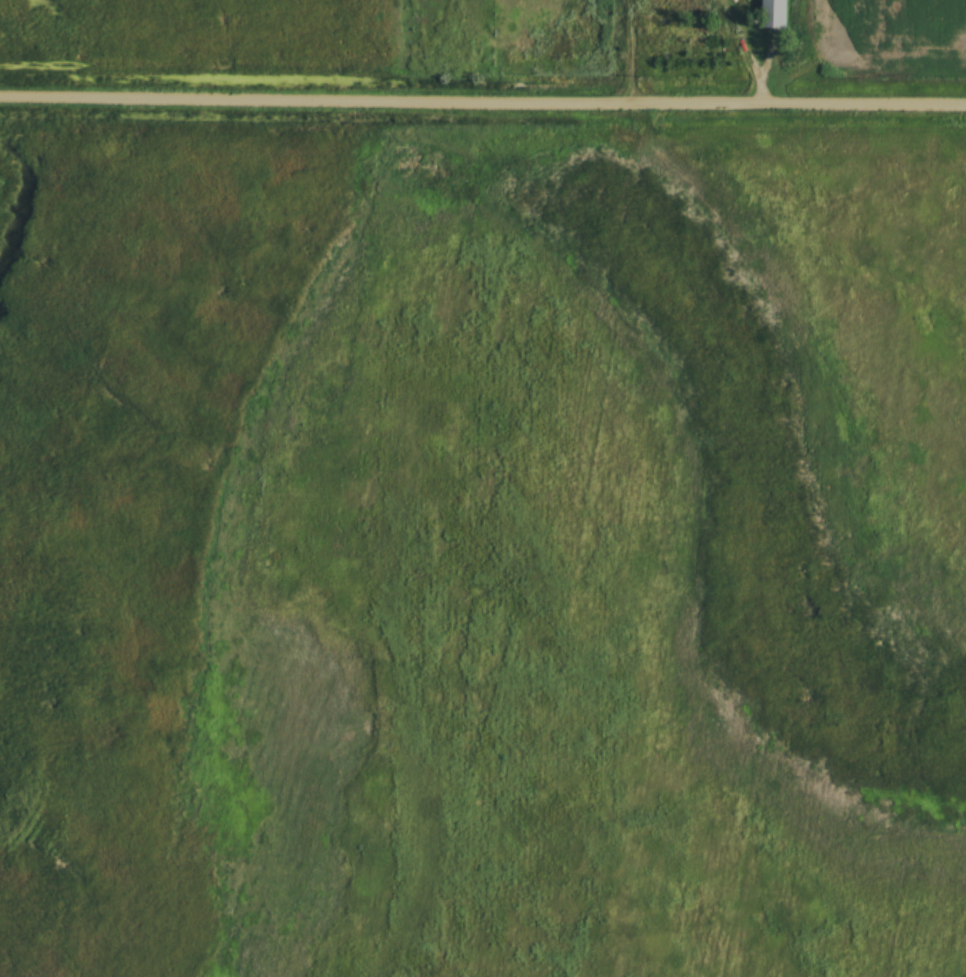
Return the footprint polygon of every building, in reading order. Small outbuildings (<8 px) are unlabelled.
[(790,0),(765,0),(765,27),(790,27),(790,0)]
